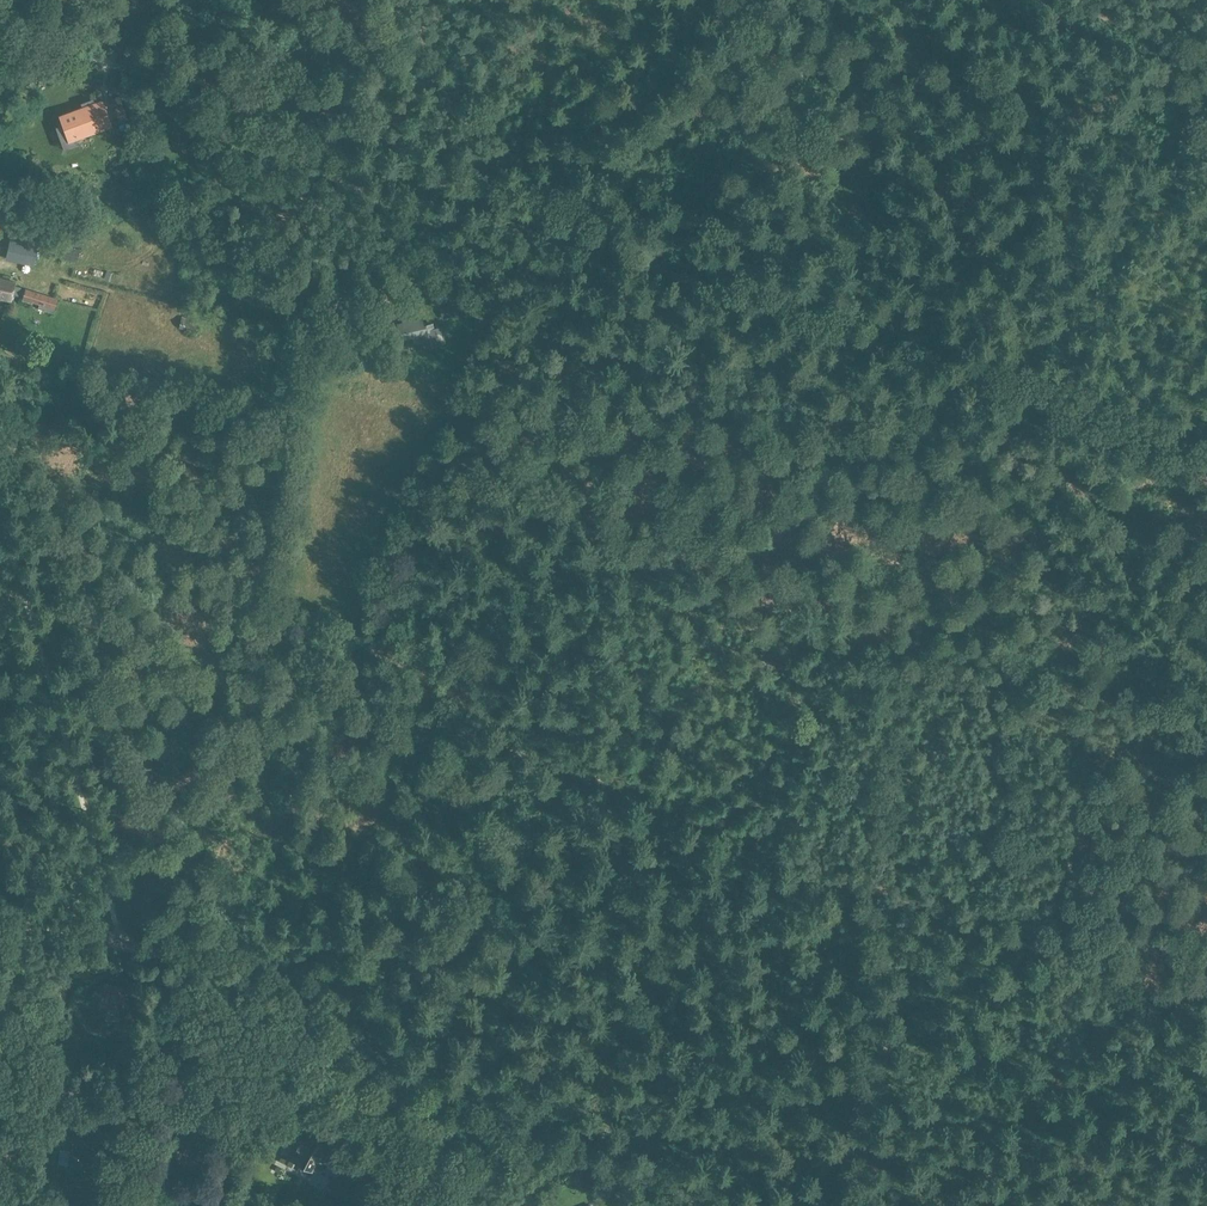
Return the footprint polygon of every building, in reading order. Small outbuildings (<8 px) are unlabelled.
[(94,99),(85,102),(81,104),(82,106),(82,107),(60,116),(63,125),(70,141),(76,138),(77,138),(111,125),(101,100),(95,102),(94,99)] [(127,119),(121,104),(114,107),(120,122),(127,119)] [(176,138),(171,140),(177,154),(187,149),(176,127),(172,129),(176,138)] [(61,243),(57,256),(76,261),(79,248),(61,243)] [(113,273),(107,271),(104,278),(110,280),(113,273)] [(12,300),(16,281),(0,277),(0,297),(12,300)] [(434,295),(433,284),(424,285),(425,296),(434,295)] [(22,299),(22,300),(32,303),(32,302),(39,304),(38,308),(53,313),(55,309),(58,298),(25,288),(22,298),(22,299)] [(442,314),(455,311),(453,304),(441,307),(442,314)] [(181,315),(179,328),(197,333),(200,320),(181,315)] [(401,323),(397,324),(396,324),(399,340),(419,336),(422,349),(436,345),(431,323),(421,326),(419,319),(415,319),(415,316),(401,319),(401,323)] [(62,1018),(52,1017),(51,1032),(61,1033),(62,1018)] [(305,1143),(297,1139),(290,1152),(296,1155),(293,1160),(312,1170),(313,1168),(322,1173),(334,1148),(325,1144),(324,1145),(305,1135),(304,1138),(306,1140),(305,1143)] [(205,1173),(199,1181),(207,1186),(213,1178),(205,1173)]
